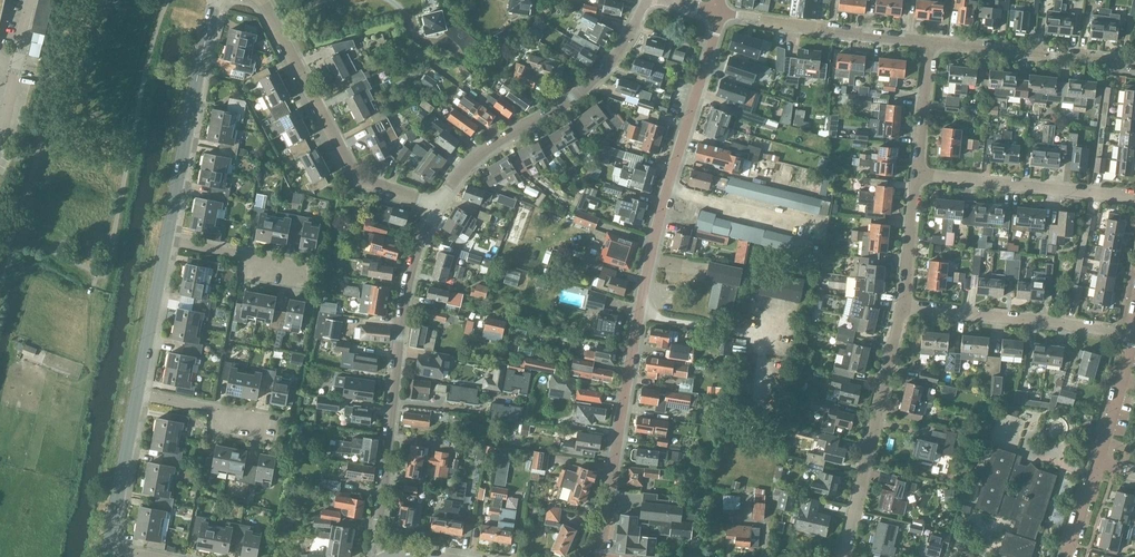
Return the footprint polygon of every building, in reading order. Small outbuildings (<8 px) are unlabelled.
[(508,13),(530,16),(532,5),(533,5),(534,0),(510,0),(508,13)] [(611,0),(599,0),(598,4),(605,5),(603,12),(620,16),(621,13),(622,12),(623,10),(622,9),(623,3),(611,0)] [(736,7),(752,10),(752,9),(768,12),(770,0),(737,0),(736,7)] [(790,16),(817,19),(819,3),(819,0),(792,0),(791,4),(790,16)] [(859,0),(840,0),(838,11),(864,14),(866,1),(859,0)] [(888,14),(889,0),(876,0),(874,13),(888,14)] [(888,14),(901,16),(903,0),(889,0),(888,14)] [(928,19),(930,1),(922,0),(916,0),(914,17),(928,19)] [(976,1),(974,1),(974,0),(951,0),(951,6),(958,7),(957,22),(971,24),(973,8),(975,9),(976,1)] [(999,27),(1001,10),(1008,10),(1009,0),(1001,0),(1001,1),(996,0),(995,8),(980,7),(979,17),(985,17),(984,26),(999,27)] [(1028,31),(1030,13),(1037,14),(1039,0),(1030,0),(1030,7),(1024,6),(1023,12),(1015,11),(1013,29),(1016,29),(1015,33),(1025,34),(1025,30),(1028,31)] [(930,1),(928,19),(942,20),(944,3),(930,1)] [(51,13),(52,6),(38,2),(37,9),(51,13)] [(1044,32),(1058,34),(1061,5),(1054,4),(1053,11),(1046,11),(1044,32)] [(584,7),(581,6),(580,11),(596,15),(597,8),(584,5),(584,7)] [(1061,5),(1058,34),(1071,35),(1074,14),(1065,13),(1066,6),(1061,5)] [(1091,21),(1089,37),(1103,39),(1105,23),(1106,9),(1098,8),(1097,16),(1090,16),(1090,21),(1091,21)] [(49,20),(51,13),(37,9),(35,17),(49,20)] [(1105,23),(1103,39),(1117,40),(1118,24),(1112,23),(1113,18),(1110,18),(1111,10),(1106,9),(1105,23)] [(446,29),(442,12),(424,16),(426,26),(424,27),(426,34),(446,29)] [(598,23),(596,22),(598,20),(585,13),(581,21),(592,27),(591,29),(589,28),(585,35),(590,37),(590,39),(604,46),(612,30),(598,22),(598,23)] [(47,28),(49,20),(35,17),(33,24),(47,28)] [(45,35),(47,28),(33,24),(31,32),(33,32),(40,34),(45,35)] [(231,29),(228,44),(248,49),(250,40),(255,41),(258,27),(245,24),(244,32),(231,29)] [(40,34),(33,32),(29,52),(40,55),(42,45),(38,44),(40,34)] [(735,33),(730,49),(757,58),(762,42),(751,38),(745,36),(735,33)] [(666,40),(651,36),(650,39),(648,39),(646,44),(645,45),(644,48),(645,50),(644,51),(668,58),(672,45),(665,43),(666,40)] [(325,60),(331,72),(352,61),(348,54),(346,55),(344,53),(356,46),(354,41),(332,45),(337,54),(325,60)] [(567,41),(563,48),(573,54),(574,52),(579,55),(576,59),(590,67),(596,56),(576,45),(577,44),(571,41),(570,43),(567,41)] [(228,44),(224,60),(236,63),(235,70),(253,74),(256,62),(254,60),(246,58),(248,49),(228,44)] [(791,57),(788,76),(800,78),(800,77),(818,79),(821,52),(799,49),(798,58),(791,57)] [(672,58),(682,61),(685,53),(675,50),(672,58)] [(836,67),(850,69),(852,55),(838,53),(836,67)] [(559,82),(564,63),(547,58),(546,59),(530,55),(526,66),(516,63),(510,79),(534,88),(538,77),(529,74),(531,69),(538,72),(537,76),(559,82)] [(866,56),(852,55),(850,69),(849,85),(854,86),(855,76),(864,77),(866,56)] [(730,57),(725,73),(740,77),(737,84),(751,88),(753,82),(756,71),(769,75),(772,68),(758,64),(757,66),(730,57)] [(645,84),(659,88),(664,74),(651,70),(653,63),(636,58),(636,60),(634,60),(633,64),(634,66),(632,71),(642,74),(641,76),(647,77),(645,84)] [(891,76),(893,60),(879,58),(877,75),(891,76)] [(904,78),(906,61),(893,60),(891,76),(890,83),(896,84),(897,77),(904,78)] [(356,68),(352,61),(331,72),(338,83),(350,77),(354,85),(367,78),(361,70),(356,73),(354,69),(356,68)] [(960,98),(961,89),(962,83),(963,68),(957,67),(957,65),(948,64),(947,71),(949,71),(948,82),(956,83),(954,97),(960,98)] [(267,94),(284,84),(277,71),(271,75),(268,68),(252,77),(255,83),(260,81),(267,94)] [(463,68),(459,73),(465,79),(463,82),(465,84),(466,85),(462,89),(467,93),(475,99),(478,94),(471,89),(478,81),(470,74),(471,74),(463,68)] [(963,68),(962,83),(975,85),(977,69),(963,68)] [(1022,80),(1016,80),(1017,74),(1016,74),(1017,72),(1015,70),(1010,69),(1009,71),(1008,73),(1003,72),(1002,88),(1000,102),(999,108),(1006,109),(1007,95),(1008,88),(1015,89),(1014,94),(1020,94),(1021,94),(1022,80)] [(989,80),(988,86),(995,87),(994,94),(995,94),(994,101),(1000,102),(1002,88),(1003,72),(990,71),(989,80)] [(1029,75),(1029,81),(1022,80),(1021,94),(1027,95),(1034,96),(1033,113),(1039,113),(1040,107),(1041,92),(1043,77),(1029,75)] [(351,97),(346,99),(352,111),(374,100),(369,90),(375,87),(370,77),(367,78),(354,85),(347,89),(351,97)] [(1047,100),(1060,102),(1062,85),(1056,84),(1057,78),(1043,77),(1040,107),(1046,107),(1047,100)] [(616,91),(633,97),(640,99),(638,106),(652,110),(655,104),(648,102),(651,93),(640,90),(640,91),(636,89),(638,84),(621,78),(620,80),(619,79),(617,85),(618,86),(616,91)] [(1079,112),(1081,97),(1083,81),(1069,79),(1068,85),(1062,85),(1060,102),(1073,103),(1073,111),(1079,112)] [(757,92),(721,80),(717,94),(729,98),(728,100),(744,105),(745,103),(753,106),(757,92)] [(1081,97),(1079,112),(1086,112),(1087,97),(1094,98),(1094,103),(1100,104),(1102,89),(1096,88),(1096,82),(1083,81),(1081,97)] [(511,100),(525,110),(532,100),(506,82),(503,87),(515,96),(511,100)] [(284,84),(267,94),(273,106),(269,109),(272,115),(288,107),(285,101),(291,98),(284,84)] [(1123,104),(1134,105),(1134,85),(1125,84),(1123,104)] [(1104,97),(1109,98),(1115,99),(1116,89),(1105,87),(1104,97)] [(466,94),(458,105),(488,127),(489,126),(491,125),(493,122),(493,120),(496,116),(476,102),(474,100),(466,94)] [(848,104),(871,107),(873,97),(849,94),(848,104)] [(490,96),(486,102),(493,107),(492,108),(499,113),(500,112),(509,118),(517,108),(501,96),(497,101),(490,96)] [(211,125),(236,130),(238,121),(243,122),(247,104),(245,100),(229,97),(226,112),(214,109),(211,125)] [(374,100),(352,111),(358,123),(371,116),(369,113),(375,110),(373,107),(377,105),(374,100)] [(946,103),(945,111),(946,111),(958,112),(959,104),(946,103)] [(596,104),(588,111),(597,124),(602,120),(608,130),(613,126),(596,104)] [(870,110),(869,118),(900,122),(900,114),(902,114),(904,113),(904,108),(903,107),(901,107),(901,105),(886,104),(886,111),(872,110),(870,110)] [(1123,104),(1122,118),(1134,119),(1134,105),(1123,104)] [(291,113),(288,107),(272,115),(275,121),(280,119),(287,132),(304,123),(297,109),(291,113)] [(709,122),(728,129),(733,130),(738,117),(732,115),(732,114),(713,108),(712,114),(710,114),(708,115),(707,120),(707,121),(709,122)] [(447,119),(471,136),(478,126),(454,109),(447,119)] [(796,109),(794,125),(803,127),(803,126),(807,127),(808,122),(804,121),(805,111),(796,109)] [(372,117),(376,124),(388,117),(384,111),(372,117)] [(597,124),(588,111),(579,117),(584,123),(577,128),(582,135),(597,124)] [(763,119),(742,112),(739,119),(761,125),(763,119)] [(434,115),(421,122),(424,127),(426,128),(433,124),(440,129),(439,131),(440,135),(435,141),(451,153),(459,141),(449,133),(452,128),(434,115)] [(610,120),(617,129),(623,124),(616,115),(610,120)] [(388,117),(376,124),(379,130),(391,124),(388,117)] [(790,126),(791,119),(783,117),(781,123),(790,126)] [(900,122),(869,118),(869,123),(870,123),(870,128),(883,130),(883,136),(898,138),(900,122)] [(1120,132),(1134,133),(1134,119),(1122,118),(1120,132)] [(639,134),(660,140),(662,135),(664,136),(665,135),(668,126),(667,124),(657,121),(656,124),(649,122),(649,123),(644,121),(642,122),(640,127),(641,128),(639,134)] [(728,129),(709,122),(709,123),(707,123),(705,124),(704,129),(704,131),(706,131),(704,136),(724,142),(728,129)] [(289,147),(292,153),(308,145),(305,139),(311,136),(304,123),(287,132),(293,144),(289,147)] [(641,128),(640,127),(630,124),(628,131),(639,134),(641,128)] [(219,149),(237,153),(240,153),(243,140),(236,139),(238,130),(236,130),(211,125),(208,140),(220,143),(219,149)] [(568,125),(559,130),(567,144),(571,142),(577,151),(582,149),(568,125)] [(943,127),(942,141),(960,143),(961,129),(943,127)] [(567,144),(559,130),(550,136),(553,142),(546,147),(550,154),(567,144)] [(845,139),(868,141),(869,132),(846,130),(845,139)] [(1000,144),(992,143),(993,141),(988,140),(986,152),(991,153),(990,161),(1004,162),(1005,144),(1007,131),(1002,130),(1001,141),(1000,141),(1000,144)] [(1048,135),(1044,166),(1048,167),(1048,168),(1049,170),(1055,170),(1056,169),(1057,168),(1058,168),(1059,161),(1065,161),(1066,154),(1067,147),(1060,146),(1053,146),(1054,130),(1048,130),(1048,135)] [(639,134),(628,131),(626,137),(637,140),(639,134)] [(1007,131),(1004,162),(1017,163),(1019,146),(1011,145),(1012,131),(1007,131)] [(372,151),(393,139),(390,134),(382,138),(379,132),(366,139),(372,151)] [(1120,132),(1118,146),(1134,147),(1134,133),(1120,132)] [(372,151),(379,163),(392,156),(388,149),(396,145),(401,149),(407,139),(404,133),(385,144),(372,151)] [(1067,147),(1066,154),(1073,154),(1071,170),(1085,171),(1088,148),(1077,147),(1078,134),(1069,133),(1067,147)] [(660,140),(639,134),(637,140),(643,142),(641,149),(656,154),(658,154),(660,154),(661,148),(661,146),(658,146),(660,140)] [(1041,148),(1032,147),(1031,165),(1044,166),(1048,135),(1043,134),(1041,148)] [(960,143),(942,141),(941,155),(958,157),(960,143)] [(528,147),(535,161),(540,159),(545,169),(550,167),(538,142),(528,147)] [(416,144),(411,151),(437,171),(446,159),(431,149),(426,156),(420,151),(422,148),(416,144)] [(740,174),(757,178),(760,168),(743,163),(744,160),(728,155),(729,152),(699,144),(695,159),(724,167),(723,170),(739,176),(740,174)] [(300,157),(307,170),(324,161),(317,148),(311,151),(308,145),(292,153),(295,160),(300,157)] [(623,159),(625,152),(605,145),(600,162),(608,165),(611,155),(623,159)] [(871,155),(871,160),(878,160),(895,162),(897,148),(879,146),(878,154),(871,154),(871,155)] [(1134,152),(1134,147),(1118,146),(1117,160),(1134,162),(1134,152)] [(403,162),(406,158),(411,151),(406,147),(398,158),(403,162)] [(519,168),(535,161),(528,147),(519,151),(521,156),(515,159),(519,168)] [(205,153),(202,169),(228,174),(231,174),(233,165),(230,165),(231,159),(236,160),(237,153),(219,149),(218,156),(205,153)] [(437,171),(411,151),(406,158),(412,163),(413,160),(420,165),(415,171),(429,182),(437,171)] [(507,157),(498,163),(506,176),(510,182),(514,180),(516,184),(521,181),(507,157)] [(1096,157),(1093,172),(1104,173),(1106,158),(1096,157)] [(871,160),(860,158),(859,160),(859,165),(870,167),(869,174),(894,176),(895,162),(878,160),(871,160)] [(1134,162),(1117,160),(1115,174),(1132,176),(1134,162)] [(307,170),(313,182),(309,185),(312,192),(328,183),(325,177),(331,174),(324,161),(307,170)] [(622,169),(626,170),(626,172),(653,180),(657,168),(641,164),(633,161),(631,167),(628,166),(623,165),(622,169)] [(506,176),(498,163),(489,168),(492,174),(485,178),(489,186),(506,176)] [(211,193),(229,197),(231,183),(226,182),(228,174),(202,169),(199,184),(212,187),(211,193)] [(626,172),(626,170),(622,169),(620,177),(628,179),(626,187),(635,189),(636,188),(646,191),(646,192),(651,194),(653,185),(652,184),(653,180),(626,172)] [(726,187),(728,180),(692,171),(689,184),(708,189),(710,183),(726,187)] [(735,179),(728,177),(725,192),(731,194),(735,179)] [(876,185),(888,187),(889,180),(870,178),(869,185),(876,185)] [(741,180),(735,179),(731,194),(737,196),(741,180)] [(747,182),(741,180),(737,196),(743,197),(747,182)] [(753,183),(747,182),(743,197),(750,199),(753,183)] [(610,184),(606,183),(604,189),(608,190),(608,191),(621,195),(623,189),(610,185),(610,184)] [(760,185),(753,183),(750,199),(756,200),(760,185)] [(490,201),(492,193),(469,185),(467,190),(466,191),(464,195),(465,197),(464,199),(482,205),(484,199),(490,201)] [(766,186),(760,185),(756,200),(762,202),(766,186)] [(860,190),(859,197),(891,201),(893,187),(888,187),(876,185),(875,192),(869,191),(869,190),(860,190)] [(772,188),(766,186),(762,202),(768,203),(772,188)] [(778,190),(772,188),(768,203),(775,205),(778,190)] [(785,191),(778,190),(775,205),(781,207),(785,191)] [(791,193),(785,191),(781,207),(787,208),(791,193)] [(600,199),(583,193),(577,208),(586,211),(589,203),(597,206),(600,199)] [(797,194),(791,193),(787,208),(793,210),(797,194)] [(226,210),(229,197),(211,194),(209,200),(197,198),(194,213),(219,218),(221,209),(226,210)] [(803,196),(797,194),(793,210),(799,211),(803,196)] [(810,197),(803,196),(799,211),(806,213),(810,197)] [(816,199),(810,197),(806,213),(812,214),(816,199)] [(874,205),(873,212),(890,214),(891,201),(859,197),(860,203),(874,205)] [(616,207),(643,214),(647,202),(631,198),(630,203),(623,201),(618,200),(618,201),(616,207)] [(822,201),(816,199),(812,214),(818,216),(822,201)] [(945,245),(946,232),(948,218),(949,200),(936,199),(934,217),(942,218),(940,236),(932,235),(931,243),(945,245)] [(949,200),(948,218),(946,232),(951,232),(953,219),(961,219),(961,222),(961,223),(963,225),(968,225),(969,212),(962,211),(963,202),(949,200)] [(975,223),(975,221),(983,222),(981,239),(987,240),(987,237),(990,205),(976,203),(976,213),(969,212),(968,225),(972,226),(974,225),(975,223)] [(380,204),(376,217),(389,221),(389,222),(405,226),(409,212),(393,207),(393,208),(380,204)] [(1004,206),(990,205),(987,237),(992,237),(994,223),(1001,224),(1000,227),(1005,228),(1005,229),(1008,229),(1010,211),(1003,211),(1004,206)] [(1031,209),(1028,240),(1027,244),(1030,244),(1031,241),(1033,241),(1034,227),(1043,228),(1045,210),(1044,210),(1044,208),(1043,206),(1038,206),(1036,207),(1036,209),(1031,209)] [(271,242),(276,217),(267,215),(268,210),(255,207),(251,225),(258,227),(255,239),(271,242)] [(456,207),(450,217),(473,231),(477,225),(475,224),(477,219),(456,207)] [(616,207),(614,214),(621,215),(620,220),(625,221),(625,222),(640,226),(643,214),(616,207)] [(1031,209),(1017,207),(1015,225),(1024,226),(1023,240),(1028,240),(1031,209)] [(578,210),(574,221),(595,229),(599,218),(578,210)] [(716,215),(699,211),(697,221),(714,225),(715,218),(716,215)] [(1059,211),(1058,225),(1050,225),(1048,243),(1063,245),(1064,235),(1072,236),(1074,213),(1059,211)] [(219,218),(194,213),(191,229),(203,231),(202,238),(220,241),(223,228),(218,227),(219,218)] [(1119,215),(1109,213),(1105,233),(1122,237),(1125,222),(1118,221),(1119,215)] [(296,235),(299,216),(292,215),(291,220),(276,217),(271,242),(286,246),(289,233),(296,235)] [(1083,229),(1088,230),(1093,231),(1096,217),(1086,215),(1083,229)] [(299,216),(296,235),(302,236),(299,248),(315,252),(320,226),(305,223),(306,218),(299,216)] [(473,231),(450,217),(444,228),(448,231),(446,235),(453,240),(456,235),(465,240),(468,236),(469,237),(473,231)] [(721,220),(715,218),(714,225),(712,233),(718,234),(721,220)] [(727,221),(721,220),(718,234),(724,236),(727,221)] [(714,225),(697,221),(695,230),(711,234),(712,233),(714,225)] [(734,223),(727,221),(724,236),(730,237),(734,223)] [(740,224),(734,223),(730,237),(736,239),(740,224)] [(871,223),(870,237),(888,239),(889,225),(871,223)] [(746,226),(740,224),(736,239),(742,241),(746,226)] [(752,227),(746,226),(742,241),(748,242),(752,227)] [(758,229),(752,227),(748,242),(754,244),(758,229)] [(764,230),(758,229),(754,244),(760,245),(764,230)] [(770,232),(764,230),(760,245),(767,247),(770,232)] [(870,237),(863,236),(864,231),(858,231),(857,240),(862,241),(861,257),(879,258),(880,252),(886,253),(888,239),(870,237)] [(725,238),(700,232),(699,238),(723,244),(725,238)] [(776,234),(770,232),(767,247),(773,248),(776,234)] [(638,243),(607,233),(603,246),(602,246),(601,249),(602,249),(599,259),(629,269),(638,243)] [(694,244),(695,239),(690,237),(676,233),(673,249),(687,252),(692,253),(694,244)] [(1105,233),(1103,247),(1120,250),(1122,237),(1105,233)] [(782,235),(776,234),(773,248),(779,250),(782,235)] [(788,237),(782,235),(779,250),(785,251),(788,237)] [(795,238),(788,237),(785,251),(791,253),(795,238)] [(801,240),(795,238),(791,253),(797,254),(801,240)] [(372,252),(396,259),(398,253),(400,252),(401,249),(400,247),(400,246),(391,243),(390,242),(387,241),(385,242),(376,239),(372,252)] [(807,241),(801,240),(797,254),(803,256),(807,241)] [(813,243),(807,241),(803,256),(810,258),(813,243)] [(1103,247),(1100,261),(1117,264),(1118,259),(1120,259),(1122,258),(1123,253),(1121,251),(1120,250),(1103,247)] [(440,251),(436,265),(463,273),(465,267),(451,263),(453,255),(440,251)] [(744,255),(731,253),(729,260),(743,263),(744,255)] [(850,276),(857,277),(883,280),(885,266),(878,265),(879,258),(861,257),(859,257),(856,256),(855,270),(851,270),(850,276)] [(971,274),(978,275),(980,256),(973,256),(971,274)] [(1076,267),(1081,268),(1083,268),(1085,258),(1078,256),(1076,267)] [(364,258),(363,266),(370,267),(369,275),(391,279),(393,268),(381,266),(382,261),(364,258)] [(187,264),(184,279),(209,284),(211,275),(216,276),(219,263),(201,259),(199,266),(187,264)] [(1004,278),(1011,278),(1013,260),(1006,259),(1004,278)] [(930,260),(928,274),(946,276),(947,262),(930,260)] [(1011,278),(1018,279),(1020,260),(1013,260),(1011,278)] [(1100,261),(1098,275),(1115,278),(1115,273),(1117,273),(1119,272),(1120,266),(1119,264),(1117,264),(1100,261)] [(709,307),(733,312),(738,287),(739,287),(743,269),(710,263),(707,279),(714,281),(709,307)] [(1044,282),(1051,282),(1053,264),(1046,263),(1044,282)] [(463,273),(436,265),(432,278),(445,282),(448,274),(468,280),(470,275),(463,273)] [(616,278),(618,271),(603,267),(597,288),(624,295),(628,282),(616,278)] [(1032,270),(1026,269),(1025,282),(1018,282),(1016,297),(1029,298),(1031,283),(1032,270)] [(759,295),(799,304),(804,281),(764,272),(759,295)] [(964,283),(964,278),(965,273),(953,272),(953,277),(952,282),(964,283)] [(946,276),(928,274),(927,288),(944,290),(945,281),(952,282),(953,277),(946,276)] [(1098,275),(1095,289),(1112,292),(1115,278),(1098,275)] [(539,277),(537,284),(547,287),(549,280),(539,277)] [(857,277),(855,297),(874,300),(875,293),(882,294),(883,280),(857,277)] [(976,293),(989,294),(991,279),(978,278),(976,293)] [(193,297),(192,304),(210,307),(212,300),(207,299),(209,284),(184,279),(181,295),(193,297)] [(991,279),(989,294),(1003,296),(1004,280),(991,279)] [(1031,283),(1029,298),(1043,300),(1044,284),(1031,283)] [(1072,284),(1069,301),(1079,304),(1082,286),(1072,284)] [(345,286),(344,295),(387,302),(389,288),(373,285),(372,290),(345,286)] [(429,287),(427,298),(447,302),(448,297),(455,299),(457,293),(449,292),(449,291),(429,287)] [(1112,292),(1095,289),(1092,303),(1109,306),(1110,300),(1114,301),(1115,292),(1112,292)] [(607,295),(590,290),(587,304),(586,308),(596,310),(597,307),(604,309),(607,295)] [(247,318),(256,320),(261,294),(245,291),(243,304),(236,303),(233,321),(246,323),(247,318)] [(264,327),(277,329),(281,311),(274,310),(276,297),(261,294),(256,320),(265,322),(264,327)] [(851,316),(861,318),(876,322),(879,309),(872,307),(874,300),(855,297),(851,316)] [(387,302),(371,299),(370,304),(364,303),(362,312),(384,316),(387,302)] [(281,311),(277,329),(284,330),(285,325),(301,328),(305,303),(289,300),(287,312),(281,311)] [(178,308),(175,324),(201,328),(203,320),(208,321),(210,307),(192,304),(191,310),(178,308)] [(431,310),(429,318),(446,322),(447,314),(431,310)] [(619,340),(623,316),(612,314),(612,315),(599,313),(595,335),(608,337),(608,338),(619,340)] [(854,337),(855,330),(858,331),(872,334),(876,322),(861,318),(851,316),(849,315),(848,321),(855,323),(853,330),(839,327),(838,333),(854,337)] [(483,330),(482,337),(492,339),(502,341),(503,335),(506,321),(486,317),(483,330)] [(409,345),(433,350),(435,342),(425,339),(428,326),(414,323),(409,345)] [(185,342),(184,348),(202,352),(203,344),(198,343),(201,328),(175,324),(172,339),(185,342)] [(528,328),(516,325),(514,332),(526,335),(528,328)] [(362,326),(361,339),(389,341),(390,328),(362,326)] [(695,345),(677,343),(679,333),(670,332),(652,329),(652,330),(651,330),(650,336),(651,336),(650,342),(658,343),(658,346),(668,347),(666,359),(692,363),(695,345)] [(934,354),(936,333),(922,332),(920,354),(933,355),(934,354)] [(854,344),(852,343),(854,337),(838,333),(836,340),(848,342),(846,349),(840,348),(838,354),(840,354),(866,360),(869,348),(854,344)] [(936,333),(934,354),(946,356),(947,356),(947,352),(948,340),(949,334),(936,333)] [(563,334),(561,341),(578,345),(580,338),(563,334)] [(975,337),(962,335),(961,351),(961,354),(961,359),(974,360),(974,352),(975,337)] [(987,353),(989,338),(975,337),(974,352),(987,353)] [(1001,355),(1014,356),(1022,357),(1023,341),(1016,341),(1002,339),(1001,355)] [(14,349),(22,352),(25,345),(17,342),(14,349)] [(22,354),(34,358),(37,349),(25,344),(25,345),(22,352),(22,354)] [(335,351),(349,353),(350,346),(336,344),(335,351)] [(1046,365),(1049,346),(1034,344),(1031,363),(1046,365)] [(584,358),(614,365),(617,350),(597,346),(596,353),(586,350),(584,358)] [(1060,367),(1063,348),(1049,346),(1046,365),(1060,367)] [(200,359),(202,352),(184,348),(182,355),(170,352),(167,368),(192,373),(195,358),(200,359)] [(1081,358),(1077,375),(1093,379),(1100,356),(1084,351),(1083,352),(1080,351),(1079,357),(1081,358)] [(416,372),(421,372),(421,374),(441,378),(443,369),(448,370),(451,355),(436,352),(434,359),(430,358),(428,357),(428,358),(419,356),(416,372)] [(945,371),(952,371),(954,353),(947,352),(947,356),(946,356),(945,371)] [(954,353),(952,371),(959,372),(961,359),(961,354),(954,353)] [(353,368),(376,372),(378,357),(355,354),(353,368)] [(866,360),(840,354),(840,355),(844,356),(842,365),(836,364),(833,374),(853,378),(855,371),(863,373),(866,360)] [(985,375),(992,375),(994,357),(987,356),(985,375)] [(556,364),(522,357),(520,367),(554,373),(556,364)] [(571,374),(611,382),(613,371),(591,367),(591,364),(592,364),(592,363),(592,361),(594,361),(574,357),(571,374)] [(1001,358),(994,357),(992,375),(990,394),(998,394),(1000,391),(1002,378),(999,376),(1001,358)] [(658,372),(672,374),(672,376),(687,378),(689,366),(674,364),(674,362),(648,358),(647,362),(645,364),(645,367),(646,369),(646,370),(648,370),(647,378),(656,379),(658,372)] [(226,393),(241,396),(246,371),(229,367),(230,362),(225,361),(221,379),(228,381),(226,393)] [(175,393),(193,396),(195,389),(190,388),(192,373),(167,368),(164,383),(177,386),(175,393)] [(259,387),(266,388),(269,370),(260,368),(259,373),(246,371),(241,396),(257,399),(259,387)] [(507,368),(503,390),(511,392),(512,388),(516,388),(519,375),(515,374),(516,370),(507,368)] [(269,370),(266,388),(273,389),(270,402),(286,404),(291,379),(276,376),(277,371),(269,370)] [(519,375),(516,388),(520,389),(519,393),(527,395),(531,373),(523,371),(522,376),(519,375)] [(917,379),(937,383),(939,376),(919,372),(917,379)] [(484,388),(486,388),(490,389),(501,391),(504,375),(496,374),(495,381),(492,380),(485,379),(484,388)] [(860,387),(845,383),(847,377),(833,374),(830,387),(840,390),(838,398),(856,403),(860,387)] [(572,392),(574,379),(552,375),(550,388),(572,392)] [(343,397),(372,401),(375,381),(346,377),(336,376),(335,385),(345,387),(343,397)] [(431,382),(408,379),(406,398),(428,400),(431,382)] [(907,383),(904,396),(932,403),(933,398),(927,397),(929,388),(907,383)] [(448,392),(447,400),(460,402),(460,401),(463,401),(465,387),(451,385),(450,393),(448,392)] [(941,393),(955,396),(957,389),(943,385),(941,393)] [(465,387),(463,401),(465,402),(465,403),(478,405),(479,397),(477,397),(478,389),(465,387)] [(640,395),(640,399),(641,400),(640,402),(656,405),(656,411),(665,412),(665,406),(666,406),(688,410),(691,396),(679,394),(643,388),(642,394),(640,395)] [(578,389),(576,399),(602,403),(604,393),(578,389)] [(1077,394),(1060,389),(1058,396),(1057,402),(1072,407),(1077,394)] [(1028,392),(1015,390),(1013,403),(1039,407),(1040,402),(1027,400),(1028,392)] [(1058,396),(1051,395),(1050,403),(1040,402),(1039,407),(1055,409),(1058,396)] [(904,396),(900,410),(922,415),(924,406),(931,408),(932,403),(904,396)] [(839,406),(813,399),(811,408),(824,412),(820,430),(833,434),(835,425),(850,428),(854,415),(838,411),(839,406)] [(593,419),(605,421),(607,410),(592,407),(593,404),(575,401),(574,413),(577,413),(576,422),(592,424),(593,419)] [(504,405),(491,403),(490,411),(492,411),(491,419),(505,421),(507,406),(504,406),(504,405)] [(371,416),(372,410),(360,408),(361,406),(354,405),(354,407),(346,406),(345,414),(349,415),(349,421),(370,424),(370,423),(372,423),(373,416),(371,416)] [(507,406),(505,421),(518,423),(519,415),(522,415),(523,407),(510,405),(509,407),(507,406)] [(1018,411),(1008,408),(1006,414),(1016,417),(1018,411)] [(187,430),(189,417),(171,413),(170,420),(157,418),(155,433),(180,438),(182,429),(187,430)] [(403,424),(430,427),(431,417),(404,413),(403,424)] [(668,422),(638,417),(638,418),(637,420),(636,424),(637,425),(636,431),(652,434),(652,436),(662,438),(663,434),(666,435),(667,432),(669,432),(671,423),(668,422)] [(951,456),(956,433),(945,431),(944,433),(932,430),(930,442),(916,439),(912,456),(921,459),(921,461),(932,464),(935,453),(937,453),(937,452),(951,456)] [(178,447),(180,438),(155,433),(152,449),(164,451),(163,458),(181,461),(183,448),(178,447)] [(564,441),(562,453),(583,456),(584,448),(599,451),(601,437),(578,433),(576,443),(564,441)] [(825,460),(842,464),(845,449),(836,447),(839,438),(820,433),(817,445),(825,446),(823,456),(807,452),(805,461),(824,466),(825,460)] [(662,438),(652,436),(649,436),(648,444),(664,447),(665,444),(661,443),(662,438)] [(363,444),(355,443),(355,448),(377,451),(378,442),(379,441),(378,440),(378,439),(364,437),(363,444)] [(422,463),(423,463),(436,465),(444,466),(447,467),(449,454),(435,451),(434,457),(423,455),(425,447),(411,445),(409,460),(422,463)] [(480,445),(478,458),(484,459),(486,446),(480,445)] [(227,474),(232,449),(216,446),(214,458),(207,457),(203,475),(211,476),(212,471),(227,474)] [(1016,454),(994,447),(975,507),(996,514),(1009,518),(1009,519),(1015,521),(1014,526),(1018,527),(1016,535),(1005,532),(998,553),(1011,556),(1031,556),(1036,541),(1035,541),(1057,475),(1037,469),(1025,461),(1021,464),(1013,462),(1016,454)] [(377,451),(355,448),(354,453),(362,454),(361,461),(375,463),(375,462),(376,461),(375,459),(377,451)] [(248,483),(251,465),(245,464),(247,452),(232,449),(227,474),(236,476),(235,481),(248,483)] [(677,462),(678,452),(668,451),(668,453),(638,449),(638,450),(634,449),(632,451),(631,459),(632,460),(636,461),(636,462),(658,465),(659,459),(667,460),(677,462)] [(551,453),(534,452),(533,459),(550,461),(551,453)] [(271,483),(276,457),(260,454),(258,467),(251,465),(248,483),(255,485),(256,480),(271,483)] [(146,478),(172,483),(173,474),(178,475),(181,461),(163,458),(162,464),(149,462),(146,478)] [(422,463),(409,460),(406,476),(419,478),(420,478),(425,478),(426,470),(422,469),(423,463),(422,463)] [(824,466),(805,461),(803,468),(819,472),(822,473),(824,466)] [(348,477),(373,481),(375,467),(350,463),(348,477)] [(436,465),(434,476),(442,477),(444,466),(436,465)] [(571,471),(562,468),(560,474),(558,473),(557,476),(590,486),(592,480),(594,481),(596,474),(597,472),(578,466),(576,473),(571,471)] [(627,484),(643,486),(644,476),(660,478),(660,471),(629,467),(627,484)] [(810,490),(834,496),(835,494),(837,495),(839,488),(836,487),(839,477),(822,473),(819,472),(816,483),(812,482),(810,490)] [(590,486),(557,476),(556,479),(558,479),(556,486),(563,488),(564,486),(570,487),(566,500),(576,503),(577,499),(585,501),(590,486)] [(169,497),(172,483),(146,478),(143,493),(156,496),(154,502),(173,506),(174,498),(169,497)] [(880,499),(879,506),(878,507),(878,508),(879,509),(880,510),(880,511),(881,511),(888,513),(889,511),(903,515),(906,502),(901,501),(903,490),(914,492),(916,485),(896,480),(894,487),(884,484),(881,494),(885,495),(883,500),(880,499)] [(418,487),(404,485),(403,494),(416,496),(418,487)] [(492,487),(490,497),(495,497),(502,499),(506,499),(508,489),(492,487)] [(335,506),(342,507),(342,511),(344,515),(361,518),(364,500),(351,498),(349,498),(350,494),(338,491),(337,496),(335,506)] [(781,491),(777,509),(791,512),(794,499),(796,494),(781,491)] [(1134,510),(1134,505),(1133,505),(1134,495),(1116,491),(1113,505),(1134,510)] [(448,519),(446,532),(462,535),(465,521),(464,521),(465,517),(458,515),(459,510),(460,510),(461,503),(464,504),(465,494),(453,493),(453,492),(452,501),(450,508),(449,514),(448,519)] [(650,519),(649,524),(649,525),(666,526),(666,531),(672,531),(674,520),(682,521),(683,507),(670,505),(670,500),(658,499),(658,494),(644,493),(641,518),(650,519)] [(495,540),(497,527),(500,509),(502,499),(495,497),(493,507),(489,507),(488,514),(491,514),(490,526),(482,524),(480,538),(495,540)] [(795,529),(804,531),(825,536),(830,516),(816,513),(819,501),(803,497),(801,505),(803,505),(802,510),(799,509),(795,529)] [(433,516),(431,530),(446,532),(448,519),(449,514),(450,508),(452,501),(445,500),(444,507),(444,510),(440,509),(435,513),(434,517),(433,516)] [(141,506),(138,522),(163,527),(166,512),(171,513),(173,506),(154,502),(153,509),(141,506)] [(416,508),(401,505),(398,525),(412,527),(413,525),(419,526),(423,506),(416,505),(416,508)] [(1124,523),(1128,524),(1131,514),(1134,516),(1134,510),(1113,505),(1109,519),(1124,523)] [(565,555),(576,530),(559,522),(561,508),(547,506),(545,520),(546,520),(544,524),(545,525),(552,527),(552,526),(556,527),(561,529),(559,533),(558,533),(556,533),(555,533),(554,534),(553,536),(553,538),(554,539),(556,540),(556,541),(552,550),(565,555)] [(326,510),(323,511),(322,518),(340,521),(341,514),(340,512),(326,510)] [(197,547),(212,550),(217,525),(208,523),(209,518),(196,515),(192,534),(199,535),(197,547)] [(618,537),(618,539),(619,539),(618,551),(634,553),(639,553),(639,554),(654,555),(655,551),(655,545),(656,538),(639,536),(640,528),(649,529),(649,525),(649,524),(637,523),(638,517),(622,516),(621,526),(619,525),(618,534),(618,537)] [(685,521),(682,521),(674,520),(672,531),(666,531),(665,534),(678,536),(678,539),(684,540),(684,536),(691,537),(693,517),(685,517),(685,521)] [(330,520),(315,518),(314,526),(329,527),(330,520)] [(1102,532),(1131,539),(1131,533),(1121,532),(1124,523),(1109,519),(1105,518),(1102,532)] [(230,541),(237,542),(240,524),(226,521),(225,526),(217,525),(212,550),(228,553),(230,541)] [(163,527),(138,522),(135,537),(147,540),(146,547),(164,550),(165,543),(160,542),(163,527)] [(875,536),(871,551),(893,556),(895,548),(890,547),(891,541),(894,542),(898,527),(878,522),(878,523),(880,524),(877,537),(875,536)] [(237,542),(243,543),(241,556),(247,556),(257,556),(261,533),(246,530),(247,525),(240,524),(237,542)] [(908,531),(921,535),(923,527),(910,524),(908,531)] [(352,542),(354,528),(333,525),(332,533),(321,531),(320,537),(331,539),(352,542)] [(726,537),(736,538),(736,546),(758,548),(760,528),(752,527),(752,526),(727,525),(726,537)] [(497,527),(495,540),(511,543),(513,529),(497,527)] [(940,547),(946,549),(950,534),(943,532),(942,537),(929,534),(923,553),(937,556),(940,547)] [(1131,539),(1102,532),(1098,547),(1117,551),(1119,541),(1128,545),(1131,539)] [(352,542),(331,539),(329,546),(324,546),(323,554),(302,554),(302,556),(324,556),(327,556),(335,556),(340,556),(349,556),(352,542)]
